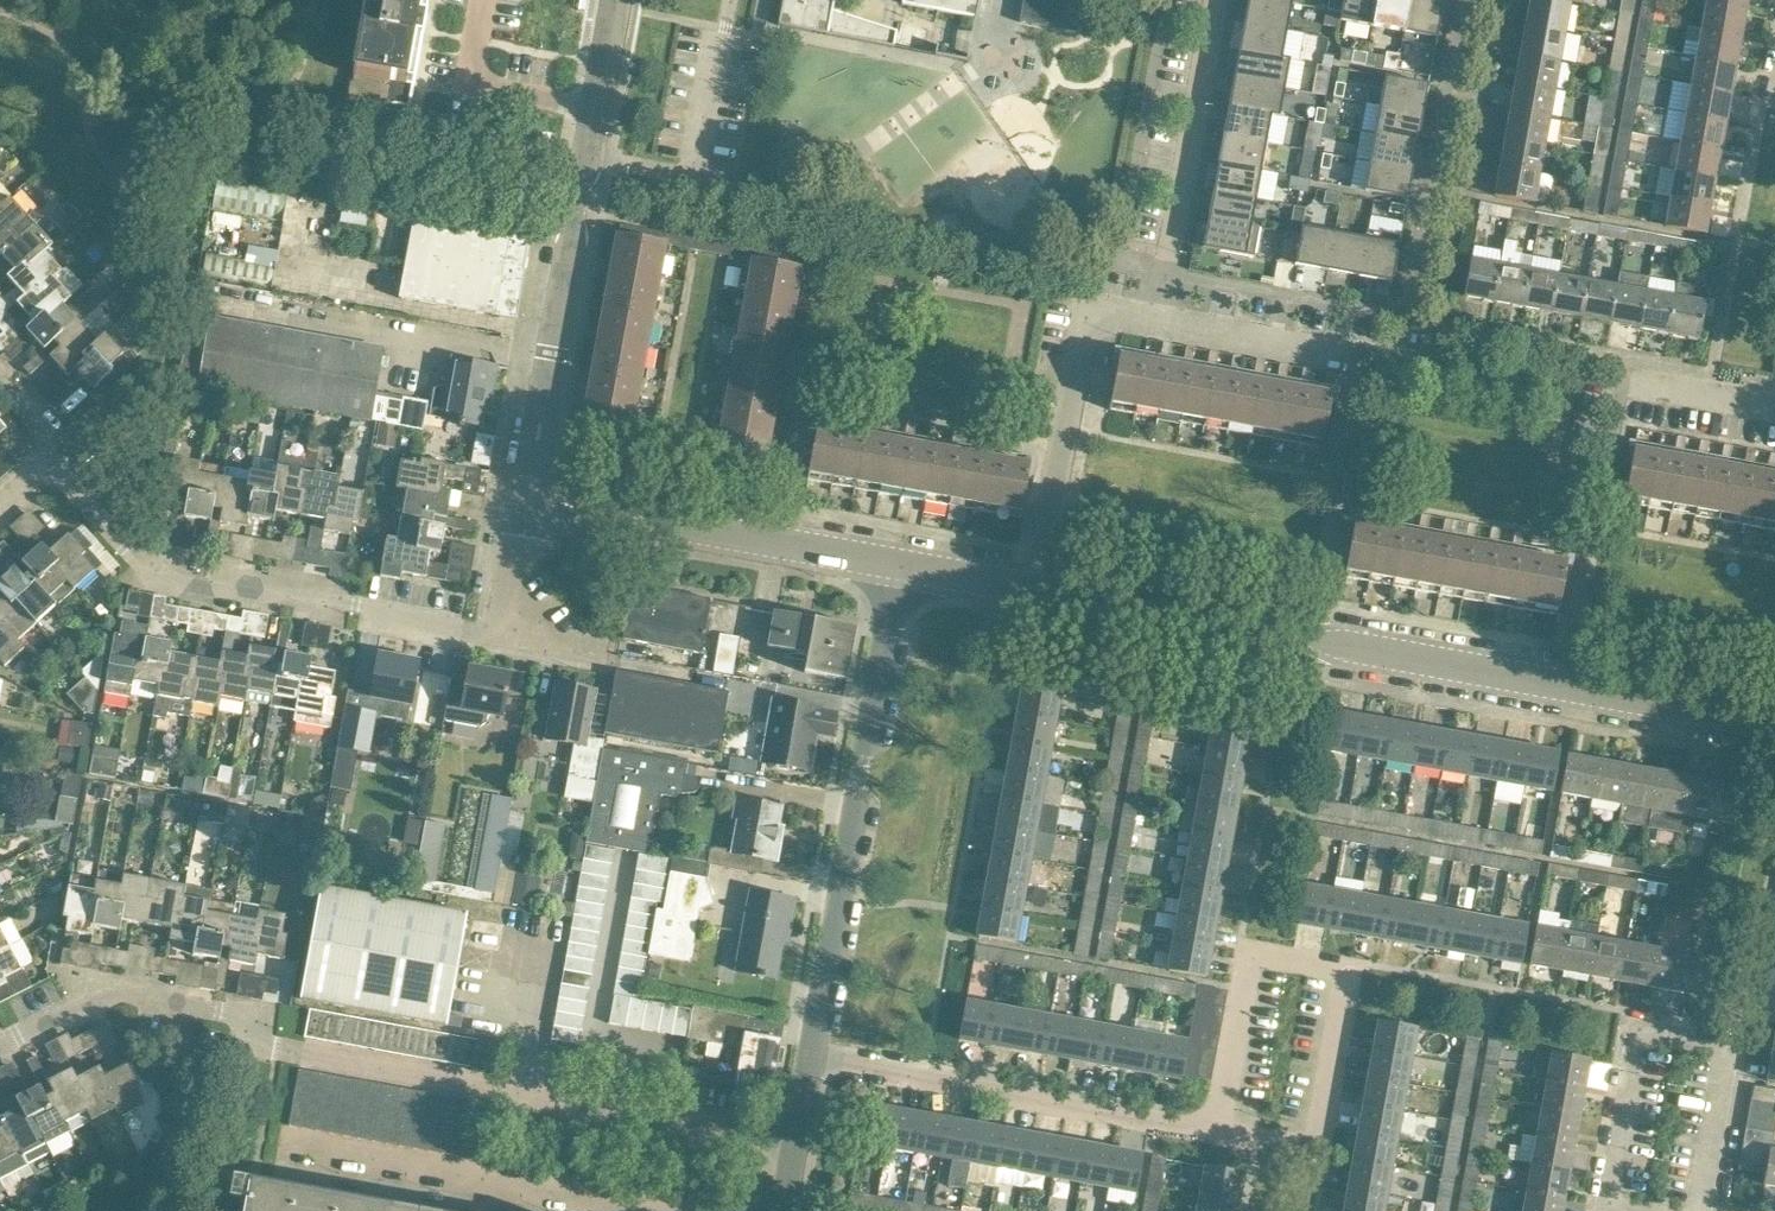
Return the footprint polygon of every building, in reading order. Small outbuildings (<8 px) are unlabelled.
[(386,119),(388,104),(409,107),(415,77),(413,77),(420,40),(425,41),(428,23),(423,22),(427,0),(367,0),(353,74),(354,74),(353,81),(350,81),(345,112),(386,119)] [(778,25),(840,37),(866,42),(894,47),(897,32),(832,10),(834,0),(783,0),(778,25)] [(902,4),(976,18),(980,0),(903,0),(902,4)] [(1020,23),(1076,33),(1082,0),(1024,0),(1020,23)] [(1244,22),(1287,30),(1292,3),(1300,5),(1274,0),(1248,0),(1244,22)] [(1341,12),(1344,0),(1330,0),(1328,9),(1341,12)] [(1341,12),(1340,21),(1373,27),(1378,0),(1344,0),(1341,12)] [(1373,27),(1403,32),(1402,41),(1410,0),(1378,0),(1373,27)] [(1402,41),(1436,47),(1444,0),(1443,0),(1410,0),(1402,41)] [(1525,26),(1565,33),(1570,5),(1540,0),(1530,0),(1525,26)] [(1635,0),(1622,0),(1619,14),(1632,16),(1635,0)] [(1656,0),(1642,0),(1639,18),(1652,20),(1656,0)] [(1706,1),(1701,29),(1741,36),(1746,8),(1706,1)] [(1339,13),(1326,11),(1324,25),(1336,27),(1339,13)] [(1627,44),(1632,16),(1619,14),(1614,42),(1627,44)] [(1634,46),(1647,48),(1652,20),(1639,18),(1634,46)] [(1244,22),(1239,51),(1290,61),(1290,59),(1299,60),(1304,33),(1287,30),(1244,22)] [(1525,26),(1520,54),(1560,61),(1565,33),(1525,26)] [(1701,29),(1696,57),(1736,64),(1741,36),(1701,29)] [(1614,42),(1609,70),(1622,73),(1627,44),(1614,42)] [(1634,46),(1629,74),(1642,76),(1647,48),(1634,46)] [(1239,51),(1234,78),(1285,87),(1290,61),(1239,51)] [(1352,63),(1365,66),(1367,54),(1354,52),(1352,63)] [(1520,54),(1515,83),(1555,90),(1560,61),(1520,54)] [(1387,55),(1384,69),(1397,72),(1399,58),(1387,55)] [(1332,58),(1325,57),(1323,57),(1321,66),(1330,68),(1332,58)] [(1736,64),(1696,57),(1691,85),(1731,93),(1736,64)] [(1330,68),(1321,66),(1316,65),(1311,93),(1325,96),(1330,68)] [(1617,101),(1622,73),(1609,70),(1604,99),(1617,101)] [(1642,76),(1629,74),(1624,102),(1637,105),(1642,76)] [(1423,113),(1428,85),(1385,77),(1380,105),(1423,113)] [(1228,107),(1229,108),(1280,117),(1285,87),(1234,78),(1228,107)] [(1335,83),(1332,97),(1342,99),(1344,85),(1335,83)] [(1515,83),(1510,111),(1550,118),(1555,90),(1515,83)] [(1726,121),(1731,93),(1691,85),(1686,113),(1726,121)] [(1588,110),(1586,124),(1599,126),(1612,129),(1617,101),(1604,99),(1601,112),(1588,110)] [(1624,102),(1619,130),(1632,133),(1637,105),(1624,102)] [(1423,113),(1380,105),(1375,134),(1418,142),(1423,113)] [(1324,124),(1334,126),(1337,107),(1330,106),(1328,106),(1327,110),(1324,124)] [(1229,108),(1224,134),(1267,142),(1272,116),(1280,117),(1229,108)] [(1316,123),(1324,124),(1327,110),(1317,109),(1315,123),(1316,123)] [(1510,111),(1505,139),(1545,146),(1550,118),(1510,111)] [(1721,149),(1726,121),(1686,113),(1681,142),(1721,149)] [(1322,138),(1324,124),(1316,123),(1312,144),(1317,145),(1320,145),(1322,138)] [(1334,126),(1324,124),(1322,138),(1333,140),(1336,126),(1334,126)] [(1599,126),(1593,155),(1594,155),(1606,157),(1612,129),(1599,126)] [(1619,130),(1613,158),(1627,161),(1632,133),(1619,130)] [(1218,164),(1219,164),(1262,171),(1267,142),(1224,134),(1223,134),(1218,164)] [(1418,142),(1375,134),(1370,161),(1413,169),(1418,142)] [(1505,139),(1500,167),(1539,174),(1545,146),(1505,139)] [(1721,149),(1681,142),(1676,170),(1716,177),(1721,149)] [(1310,180),(1315,152),(1304,150),(1299,178),(1310,180)] [(1332,155),(1322,153),(1320,167),(1329,169),(1332,155)] [(1589,183),(1601,185),(1602,185),(1607,157),(1606,157),(1594,155),(1589,183)] [(1621,189),(1627,161),(1613,158),(1608,187),(1621,189)] [(1413,169),(1370,161),(1364,191),(1408,199),(1413,169)] [(1219,164),(1214,190),(1257,198),(1262,171),(1219,164)] [(1495,195),(1534,203),(1534,202),(1539,174),(1500,167),(1495,195)] [(1659,167),(1654,195),(1671,198),(1711,205),(1716,177),(1676,170),(1659,167)] [(212,210),(284,222),(290,187),(218,175),(212,210)] [(1310,180),(1299,178),(1297,186),(1300,190),(1308,192),(1310,180)] [(1601,185),(1589,183),(1588,182),(1583,211),(1583,212),(1596,214),(1601,185)] [(1616,217),(1621,189),(1608,187),(1603,215),(1616,218),(1616,217)] [(1208,220),(1259,229),(1260,228),(1252,226),(1257,198),(1214,190),(1213,190),(1208,220)] [(1342,194),(1326,191),(1324,202),(1340,206),(1342,194)] [(16,235),(13,231),(28,217),(11,198),(3,205),(0,208),(0,250),(16,235)] [(1665,227),(1705,234),(1711,205),(1671,198),(1665,227)] [(1405,205),(1391,203),(1389,212),(1403,215),(1405,205)] [(533,226),(417,205),(400,299),(516,319),(533,226)] [(1509,220),(1510,210),(1480,205),(1479,215),(1509,220)] [(1510,210),(1509,220),(1528,224),(1530,213),(1510,210)] [(0,250),(0,253),(15,269),(24,261),(28,265),(44,251),(52,244),(35,225),(42,219),(35,211),(28,217),(13,231),(16,235),(0,250)] [(1292,213),(1289,234),(1300,236),(1302,227),(1304,215),(1295,213),(1292,213)] [(1540,215),(1538,225),(1558,229),(1559,218),(1540,215)] [(1254,258),(1259,229),(1208,220),(1203,248),(1254,258)] [(1569,220),(1567,230),(1587,234),(1589,223),(1569,220)] [(699,250),(709,252),(711,241),(621,225),(619,232),(619,235),(617,235),(612,264),(614,264),(611,275),(610,275),(605,301),(649,309),(651,301),(656,302),(665,254),(660,253),(661,244),(671,246),(671,245),(691,249),(699,250)] [(1598,225),(1596,235),(1616,239),(1618,229),(1598,225)] [(1329,271),(1335,233),(1302,227),(1300,236),(1295,265),(1310,268),(1329,271)] [(1329,271),(1359,276),(1367,230),(1366,238),(1335,233),(1329,271)] [(1367,230),(1359,276),(1359,277),(1392,283),(1401,236),(1367,230)] [(1628,230),(1626,241),(1645,244),(1647,234),(1628,230)] [(1291,264),(1295,265),(1300,236),(1289,234),(1284,233),(1279,262),(1285,263),(1291,264)] [(1657,235),(1655,246),(1675,249),(1676,239),(1657,235)] [(93,237),(86,243),(89,247),(96,241),(93,237)] [(1706,244),(1686,240),(1684,251),(1704,254),(1706,244)] [(711,241),(709,252),(719,254),(727,255),(747,259),(747,260),(757,262),(755,271),(750,270),(741,317),(746,318),(745,326),(789,335),(794,308),(792,308),(794,297),(796,298),(802,269),(800,268),(802,258),(711,241)] [(1494,301),(1523,307),(1530,271),(1519,269),(1522,255),(1515,254),(1517,244),(1505,242),(1500,265),(1494,301)] [(16,303),(35,286),(40,291),(54,279),(62,271),(44,251),(28,265),(24,261),(15,269),(7,276),(16,287),(0,301),(0,319),(16,303)] [(202,276),(272,288),(276,264),(206,252),(202,276)] [(1464,296),(1494,301),(1500,265),(1471,260),(1464,296)] [(1523,307),(1552,312),(1559,276),(1530,271),(1523,307)] [(1617,287),(1611,323),(1640,328),(1646,292),(1649,278),(1620,273),(1617,287)] [(1552,312),(1582,318),(1588,281),(1559,276),(1552,312)] [(34,322),(44,312),(49,317),(63,304),(71,297),(54,279),(40,291),(35,286),(16,303),(0,319),(0,329),(3,333),(15,322),(15,323),(26,313),(34,322)] [(1582,318),(1611,323),(1617,287),(1588,281),(1582,318)] [(1699,339),(1703,316),(1705,303),(1708,289),(1678,283),(1675,297),(1669,334),(1699,339)] [(44,312),(34,322),(26,329),(44,349),(38,354),(45,361),(50,356),(61,347),(58,344),(106,301),(93,287),(78,300),(82,305),(71,314),(63,304),(49,317),(44,312)] [(1675,297),(1646,292),(1640,328),(1669,334),(1675,297)] [(61,347),(50,356),(68,376),(76,369),(87,360),(83,356),(115,327),(101,311),(109,304),(106,301),(58,344),(61,347)] [(649,310),(649,309),(605,301),(599,331),(601,331),(599,342),(597,342),(592,368),(646,378),(648,370),(643,369),(652,322),(647,321),(649,311),(659,313),(659,312),(649,310)] [(211,317),(210,325),(199,390),(216,393),(247,398),(261,326),(211,317)] [(176,385),(199,390),(210,325),(188,321),(176,385)] [(312,336),(261,326),(247,398),(298,408),(312,336)] [(734,386),(732,394),(777,402),(782,375),(780,375),(782,364),(784,365),(789,335),(745,326),(745,328),(735,326),(734,327),(744,329),(743,338),(738,337),(729,385),(734,386)] [(87,360),(76,369),(94,388),(112,372),(115,375),(117,374),(139,354),(115,327),(83,356),(87,360)] [(381,423),(397,426),(402,401),(374,396),(382,348),(312,336),(298,408),(381,423)] [(1163,343),(1160,357),(1169,358),(1171,344),(1163,343)] [(1186,347),(1184,361),(1192,362),(1195,348),(1186,347)] [(1210,351),(1207,365),(1216,367),(1218,353),(1210,351)] [(45,361),(38,354),(23,367),(30,375),(45,361)] [(1144,359),(1119,355),(1109,410),(1134,414),(1321,448),(1322,449),(1332,393),(1144,359)] [(1233,355),(1231,369),(1239,371),(1241,357),(1233,355)] [(1257,359),(1254,373),(1262,375),(1265,361),(1257,359)] [(447,419),(447,418),(444,417),(445,414),(461,417),(459,425),(464,426),(465,422),(480,425),(485,402),(483,402),(484,393),(491,394),(496,367),(454,360),(448,389),(439,387),(435,390),(433,403),(430,416),(447,419)] [(1280,364),(1277,378),(1285,379),(1288,365),(1280,364)] [(646,379),(646,378),(592,368),(587,398),(588,399),(586,409),(585,409),(579,438),(634,448),(634,447),(624,445),(626,436),(631,436),(640,389),(635,388),(637,379),(647,381),(647,379),(646,379)] [(1303,368),(1301,382),(1309,384),(1312,370),(1303,368)] [(1327,372),(1324,386),(1332,388),(1335,374),(1327,372)] [(777,402),(732,394),(732,395),(722,393),(722,394),(732,396),(730,406),(725,405),(717,452),(721,453),(720,462),(710,460),(710,462),(764,472),(769,443),(768,442),(770,432),(771,432),(777,402)] [(402,401),(397,426),(423,431),(428,402),(403,397),(402,401)] [(835,423),(843,424),(846,410),(837,409),(835,423)] [(6,430),(10,434),(18,427),(4,412),(1,415),(0,415),(0,435),(6,430)] [(858,427),(867,429),(869,415),(861,413),(858,427)] [(882,431),(890,433),(893,419),(884,417),(882,431)] [(905,436),(913,437),(916,423),(907,422),(905,436)] [(393,449),(397,426),(381,423),(376,446),(393,449)] [(817,425),(807,480),(1020,519),(1030,464),(817,425)] [(928,440),(937,441),(939,427),(931,426),(928,440)] [(952,444),(960,446),(963,432),(954,430),(952,444)] [(478,432),(475,461),(494,464),(498,434),(478,432)] [(976,448),(975,448),(984,450),(984,449),(987,436),(978,434),(976,448)] [(1677,436),(1675,450),(1683,452),(1686,438),(1677,436)] [(999,453),(1007,454),(1009,440),(1001,438),(999,453)] [(1700,440),(1698,455),(1706,456),(1709,442),(1700,440)] [(274,511),(300,515),(304,492),(299,490),(303,471),(305,461),(285,457),(288,442),(282,441),(277,466),(275,477),(272,496),(276,497),(274,511)] [(166,445),(160,475),(165,476),(160,501),(186,505),(188,492),(193,493),(199,463),(174,458),(176,447),(166,445)] [(1724,445),(1721,459),(1730,460),(1732,446),(1724,445)] [(1634,448),(1624,504),(1774,531),(1774,474),(1634,448)] [(1747,449),(1745,463),(1753,464),(1756,450),(1747,449)] [(426,486),(441,489),(443,478),(464,482),(464,480),(479,483),(482,470),(420,459),(419,464),(400,461),(395,487),(406,488),(425,492),(426,486)] [(219,529),(220,522),(223,509),(217,508),(222,478),(225,468),(199,463),(193,493),(188,492),(186,505),(184,516),(211,521),(209,528),(219,529)] [(222,478),(217,508),(223,509),(220,522),(247,527),(248,521),(251,503),(244,502),(250,472),(225,468),(222,478)] [(338,477),(303,471),(299,490),(304,492),(300,515),(314,518),(312,527),(311,527),(307,549),(308,550),(305,564),(317,566),(320,550),(324,531),(328,507),(332,508),(336,487),(338,477)] [(271,526),(274,511),(276,497),(272,496),(275,477),(250,472),(244,502),(251,503),(248,521),(271,526)] [(447,518),(449,506),(458,507),(461,493),(452,491),(441,489),(426,486),(425,492),(406,488),(401,514),(431,520),(432,515),(447,518)] [(364,492),(336,487),(332,508),(328,507),(324,531),(350,535),(353,523),(358,523),(364,492)] [(1372,521),(1381,522),(1383,508),(1375,506),(1372,521)] [(29,543),(47,524),(30,508),(12,528),(29,543)] [(1396,525),(1404,526),(1406,512),(1398,511),(1396,525)] [(453,519),(447,518),(432,515),(431,520),(401,514),(396,540),(417,544),(416,549),(430,552),(440,553),(445,527),(452,528),(453,519)] [(1419,529),(1427,530),(1430,516),(1421,515),(1419,529)] [(474,522),(453,519),(452,528),(472,532),(474,522)] [(1445,519),(1442,533),(1450,535),(1453,521),(1445,519)] [(1567,561),(1354,523),(1344,578),(1536,613),(1557,617),(1567,561)] [(1468,523),(1466,537),(1474,539),(1476,525),(1468,523)] [(215,550),(219,529),(209,528),(205,548),(215,550)] [(1492,528),(1489,542),(1497,543),(1500,529),(1492,528)] [(53,566),(75,590),(103,565),(89,550),(93,546),(77,529),(70,536),(68,534),(49,552),(58,561),(53,566)] [(1515,532),(1512,546),(1521,547),(1523,533),(1515,532)] [(1539,536),(1536,550),(1544,552),(1547,538),(1539,536)] [(400,580),(402,573),(458,583),(461,584),(463,571),(448,568),(448,566),(428,562),(430,552),(416,549),(417,544),(396,540),(387,538),(386,543),(380,576),(400,580)] [(254,555),(266,557),(269,541),(257,539),(254,555)] [(17,556),(3,541),(0,544),(0,552),(9,562),(17,556)] [(282,544),(269,541),(266,557),(279,559),(282,544)] [(9,562),(15,568),(23,578),(27,575),(48,598),(55,606),(75,590),(53,566),(58,561),(49,552),(42,544),(22,562),(17,556),(9,562)] [(333,553),(320,550),(317,566),(330,569),(333,553)] [(36,623),(55,606),(48,598),(27,575),(23,578),(15,568),(0,581),(0,592),(2,594),(11,604),(15,600),(36,623)] [(711,600),(633,585),(623,640),(701,654),(711,601),(711,600)] [(139,608),(141,593),(129,590),(126,606),(139,608)] [(2,625),(16,641),(36,623),(15,600),(11,604),(2,594),(0,596),(0,627),(2,625)] [(166,604),(163,620),(175,623),(178,607),(166,604)] [(100,605),(94,611),(102,620),(108,614),(100,605)] [(178,607),(175,623),(188,625),(191,609),(178,607)] [(804,673),(847,681),(857,626),(814,619),(814,622),(800,619),(800,616),(774,611),(768,646),(808,653),(804,673)] [(214,630),(226,632),(229,616),(217,614),(214,630)] [(242,619),(229,616),(226,632),(239,634),(242,619)] [(130,697),(133,681),(138,651),(145,652),(147,638),(149,628),(122,623),(120,636),(114,635),(104,692),(130,697)] [(281,623),(277,644),(287,646),(290,625),(281,623)] [(3,667),(23,649),(16,641),(2,625),(0,627),(0,663),(3,667)] [(222,652),(218,676),(223,677),(219,697),(245,702),(245,700),(250,671),(245,670),(247,657),(237,655),(240,635),(240,634),(239,634),(226,632),(222,652)] [(172,643),(147,638),(145,652),(138,651),(133,681),(158,685),(162,666),(168,667),(171,653),(172,643)] [(270,706),(296,711),(301,680),(308,681),(310,668),(312,657),(286,652),(287,646),(277,644),(276,650),(273,665),(277,665),(270,704),(270,706)] [(247,657),(245,670),(250,671),(245,700),(270,704),(277,665),(273,665),(276,650),(249,646),(247,657)] [(195,658),(191,681),(196,682),(192,703),(218,707),(219,697),(223,677),(218,676),(222,652),(197,647),(195,658)] [(189,717),(192,703),(195,682),(191,681),(195,658),(171,653),(168,667),(162,666),(158,685),(153,715),(167,718),(168,713),(189,717)] [(79,671),(84,676),(97,690),(98,691),(104,659),(102,658),(98,654),(79,671)] [(369,753),(376,715),(407,721),(418,662),(378,655),(371,695),(348,690),(337,747),(330,787),(351,791),(358,751),(369,753)] [(1028,658),(1024,684),(1061,691),(1066,665),(1066,664),(1028,658)] [(331,697),(336,672),(310,668),(308,681),(301,680),(296,711),(294,721),(330,728),(336,698),(331,697)] [(468,678),(453,675),(452,675),(444,721),(479,727),(487,722),(488,713),(503,716),(510,675),(469,668),(468,678)] [(615,676),(605,733),(719,754),(730,692),(616,671),(615,676)] [(1125,675),(1125,676),(1120,702),(1133,704),(1138,677),(1125,675)] [(85,715),(94,717),(98,691),(97,690),(84,676),(65,694),(85,715)] [(1147,679),(1142,706),(1155,709),(1160,682),(1147,679)] [(593,804),(597,783),(603,749),(604,740),(587,737),(595,691),(557,684),(547,739),(574,744),(566,790),(580,793),(578,801),(593,804)] [(1024,684),(1019,712),(1056,719),(1061,691),(1024,684)] [(1251,726),(1256,699),(1219,692),(1219,693),(1214,719),(1251,726)] [(775,700),(764,761),(808,769),(813,741),(815,733),(831,736),(835,714),(819,711),(819,709),(775,700)] [(1128,732),(1133,704),(1120,702),(1115,730),(1128,732)] [(1150,736),(1155,709),(1142,706),(1137,734),(1150,736)] [(1019,712),(1013,740),(1051,747),(1056,719),(1019,712)] [(1364,718),(1336,713),(1330,751),(1358,755),(1364,718)] [(1386,760),(1392,723),(1364,718),(1358,755),(1386,760)] [(1214,719),(1209,747),(1246,754),(1251,726),(1214,719)] [(72,722),(67,747),(87,751),(92,726),(72,722)] [(1420,728),(1392,723),(1386,760),(1413,765),(1420,728)] [(1448,733),(1420,728),(1413,765),(1441,770),(1448,733)] [(1123,760),(1128,732),(1115,730),(1110,758),(1123,760)] [(1476,738),(1448,733),(1441,770),(1469,775),(1476,738)] [(1145,764),(1150,736),(1137,734),(1132,762),(1145,764)] [(1504,743),(1476,738),(1469,775),(1497,780),(1504,743)] [(1013,740),(1008,768),(1046,775),(1051,747),(1013,740)] [(1532,749),(1504,743),(1497,780),(1525,785),(1532,749)] [(1241,782),(1246,754),(1209,747),(1204,775),(1241,782)] [(83,752),(60,748),(57,763),(80,767),(83,752)] [(597,783),(593,804),(586,843),(611,848),(612,846),(647,852),(659,794),(678,797),(679,792),(693,792),(695,791),(697,790),(698,789),(699,789),(700,788),(700,786),(701,785),(701,783),(701,781),(700,779),(700,778),(699,777),(697,776),(696,775),(685,773),(686,764),(603,749),(597,783)] [(1559,754),(1532,749),(1525,785),(1553,790),(1559,754)] [(1569,755),(1562,793),(1592,799),(1599,761),(1569,755)] [(119,761),(92,756),(89,773),(116,778),(119,761)] [(1118,788),(1123,760),(1110,758),(1105,786),(1118,788)] [(1592,799),(1621,804),(1628,766),(1599,761),(1592,799)] [(1132,762),(1127,790),(1140,792),(1152,794),(1154,780),(1143,777),(1145,764),(1132,762)] [(1657,771),(1628,766),(1621,804),(1618,823),(1647,828),(1650,809),(1657,771)] [(1008,768),(1003,796),(1041,803),(1046,775),(1008,768)] [(141,782),(151,784),(154,770),(143,769),(141,782)] [(1677,834),(1680,815),(1687,777),(1657,771),(1650,809),(1647,828),(1677,834)] [(78,801),(83,775),(64,772),(60,798),(78,801)] [(257,778),(240,775),(232,774),(230,783),(227,798),(253,802),(255,789),(257,778)] [(205,775),(202,793),(227,798),(230,783),(218,781),(219,777),(205,775)] [(1236,810),(1241,782),(1204,775),(1198,803),(1199,803),(1236,810)] [(1693,817),(1710,820),(1717,782),(1687,777),(1680,815),(1677,834),(1689,836),(1693,817)] [(1740,826),(1747,788),(1717,782),(1710,820),(1707,833),(1720,836),(1723,823),(1740,826)] [(1113,816),(1118,788),(1105,786),(1099,813),(1100,813),(1113,816)] [(1135,820),(1140,792),(1127,790),(1122,817),(1135,820)] [(347,794),(333,792),(330,803),(344,806),(347,794)] [(466,889),(464,900),(492,905),(510,811),(513,798),(485,792),(466,889)] [(41,794),(39,805),(58,808),(56,822),(64,824),(69,825),(73,825),(78,801),(60,798),(41,794)] [(307,805),(313,814),(326,806),(321,796),(307,805)] [(998,824),(1036,830),(1053,834),(1058,806),(1041,803),(1003,796),(998,824)] [(222,823),(226,804),(201,799),(197,819),(222,823)] [(710,853),(709,856),(708,865),(753,873),(753,874),(756,875),(759,857),(776,860),(779,839),(775,838),(780,808),(739,800),(736,820),(740,821),(734,852),(714,849),(712,850),(710,853)] [(1318,814),(1346,819),(1348,806),(1321,801),(1321,800),(1318,814)] [(1199,803),(1194,831),(1231,837),(1236,810),(1199,803)] [(251,808),(226,804),(222,823),(248,828),(251,808)] [(1376,811),(1348,806),(1346,819),(1374,824),(1376,811)] [(1404,816),(1376,811),(1374,824),(1402,829),(1404,816)] [(1107,844),(1113,816),(1100,813),(1099,813),(1094,841),(1107,844)] [(1432,821),(1404,816),(1402,829),(1430,834),(1432,821)] [(1130,848),(1135,820),(1122,817),(1117,845),(1130,848)] [(33,818),(30,833),(49,830),(63,828),(64,824),(56,822),(33,818)] [(1460,827),(1432,821),(1430,834),(1458,839),(1460,827)] [(425,822),(413,890),(434,894),(441,895),(444,884),(436,883),(447,826),(425,822)] [(1344,828),(1317,823),(1314,836),(1315,836),(1342,841),(1344,828)] [(998,824),(993,851),(1031,858),(1036,830),(998,824)] [(1488,832),(1460,827),(1458,839),(1485,844),(1488,832)] [(63,828),(49,830),(53,838),(61,834),(65,831),(68,829),(63,828)] [(1372,833),(1344,828),(1342,841),(1352,843),(1350,856),(1367,859),(1370,846),(1372,833)] [(61,836),(59,849),(68,854),(72,832),(65,831),(61,834),(61,836)] [(1194,831),(1189,859),(1226,865),(1231,837),(1194,831)] [(1485,844),(1513,850),(1516,837),(1488,832),(1485,844)] [(1400,838),(1372,833),(1370,846),(1398,851),(1400,838)] [(1543,842),(1516,837),(1513,850),(1541,855),(1543,842)] [(1428,843),(1400,838),(1398,851),(1426,856),(1428,843)] [(1102,871),(1107,844),(1094,841),(1089,869),(1102,871)] [(583,857),(612,862),(614,849),(611,848),(586,843),(583,857)] [(1456,848),(1428,843),(1426,856),(1454,860),(1456,848)] [(571,844),(568,858),(582,861),(584,846),(571,844)] [(1550,856),(1581,862),(1583,850),(1553,844),(1550,856)] [(1125,876),(1130,848),(1117,845),(1112,873),(1125,876)] [(1484,853),(1456,848),(1454,860),(1482,865),(1484,853)] [(681,850),(679,861),(706,866),(707,866),(708,865),(709,856),(681,850)] [(1610,867),(1612,855),(1583,850),(1581,862),(1610,867)] [(993,851),(988,879),(1025,886),(1031,858),(993,851)] [(639,852),(636,868),(669,874),(672,859),(672,858),(647,853),(639,852)] [(1482,865),(1509,870),(1512,858),(1484,853),(1482,865)] [(1610,867),(1639,873),(1641,861),(1612,855),(1610,867)] [(583,857),(581,871),(610,876),(612,862),(583,857)] [(1512,858),(1509,870),(1537,875),(1540,863),(1512,858)] [(649,943),(647,955),(688,963),(697,913),(713,907),(703,879),(706,866),(679,861),(672,859),(669,874),(666,888),(664,902),(662,911),(655,910),(654,915),(652,929),(649,943)] [(1189,859),(1184,886),(1221,893),(1226,865),(1189,859)] [(1669,878),(1671,866),(1641,861),(1639,873),(1669,878)] [(1547,877),(1577,882),(1579,870),(1549,864),(1547,877)] [(1669,878),(1698,884),(1700,872),(1671,866),(1669,878)] [(669,874),(636,868),(634,882),(666,888),(669,874)] [(1097,899),(1102,871),(1089,869),(1084,897),(1097,899)] [(98,870),(97,878),(94,891),(91,911),(97,912),(95,925),(120,930),(122,920),(125,906),(118,905),(124,875),(98,870)] [(1608,875),(1579,870),(1577,882),(1606,887),(1608,875)] [(581,871),(578,885),(607,890),(610,876),(581,871)] [(1698,884),(1728,889),(1731,877),(1730,877),(1700,872),(1698,884)] [(1120,903),(1125,876),(1112,873),(1107,901),(1120,903)] [(93,936),(95,925),(97,912),(91,911),(94,891),(97,878),(71,874),(63,917),(68,918),(66,931),(93,936)] [(122,920),(146,924),(150,900),(146,899),(149,880),(124,875),(118,905),(125,906),(122,920)] [(1606,887),(1635,892),(1637,880),(1608,875),(1606,887)] [(515,877),(510,905),(535,910),(540,882),(515,877)] [(988,879),(983,907),(1020,914),(1025,886),(988,879)] [(185,886),(149,880),(146,899),(150,900),(146,924),(171,929),(174,915),(180,916),(185,886)] [(1667,885),(1637,880),(1635,892),(1665,898),(1667,885)] [(634,882),(631,896),(664,902),(666,888),(634,882)] [(578,885),(576,899),(605,904),(607,890),(578,885)] [(1697,891),(1667,885),(1665,898),(1695,903),(1697,891)] [(169,939),(195,944),(197,930),(203,931),(206,911),(208,901),(210,891),(185,886),(180,916),(174,915),(171,929),(169,939)] [(1184,886),(1179,914),(1216,921),(1221,893),(1184,886)] [(1298,923),(1326,929),(1333,891),(1305,886),(1298,923)] [(301,999),(447,1026),(467,913),(322,887),(301,999)] [(1361,896),(1333,891),(1326,929),(1354,934),(1361,896)] [(1727,896),(1697,891),(1695,903),(1725,908),(1727,896)] [(789,931),(795,900),(751,892),(736,973),(765,978),(765,976),(776,978),(782,945),(779,944),(782,930),(789,931)] [(631,896),(629,910),(654,915),(655,910),(662,911),(664,902),(631,896)] [(1354,934),(1382,939),(1389,901),(1361,896),(1354,934)] [(1092,927),(1097,899),(1084,897),(1079,925),(1092,927)] [(576,899),(573,913),(602,918),(605,904),(576,899)] [(1115,931),(1120,903),(1107,901),(1102,929),(1115,931)] [(1416,906),(1389,901),(1382,939),(1410,944),(1416,906)] [(1410,944),(1438,949),(1444,911),(1416,906),(1410,944)] [(1015,943),(1020,914),(983,907),(978,936),(1015,943)] [(260,910),(258,921),(254,940),(260,941),(257,955),(283,960),(288,935),(282,934),(286,915),(260,910)] [(629,910),(626,924),(652,929),(654,915),(629,910)] [(1502,910),(1500,921),(1494,959),(1521,964),(1528,926),(1530,915),(1502,910)] [(219,959),(218,966),(228,968),(229,961),(231,947),(226,946),(232,916),(206,911),(203,931),(197,930),(195,944),(193,954),(219,959)] [(1472,916),(1444,911),(1438,949),(1466,954),(1472,916)] [(573,913),(571,927),(600,932),(602,918),(573,913)] [(1179,914),(1174,942),(1211,949),(1216,921),(1179,914)] [(255,966),(257,955),(260,941),(254,940),(258,921),(232,916),(226,946),(231,947),(229,961),(255,966)] [(1466,954),(1494,959),(1500,921),(1472,916),(1466,954)] [(626,924),(624,938),(649,943),(652,929),(626,924)] [(1074,954),(1087,956),(1092,927),(1079,925),(1074,954)] [(571,927),(569,941),(597,946),(600,932),(571,927)] [(1538,927),(1531,966),(1561,971),(1568,933),(1538,927)] [(1102,929),(1096,958),(1110,960),(1115,931),(1102,929)] [(8,947),(0,931),(0,951),(8,947)] [(1561,971),(1590,976),(1597,938),(1568,933),(1561,971)] [(624,938),(621,953),(647,957),(647,955),(649,943),(624,938)] [(1597,938),(1590,976),(1619,981),(1626,943),(1597,938)] [(569,941),(566,955),(595,960),(597,946),(569,941)] [(1168,970),(1168,971),(1206,978),(1211,949),(1174,942),(1168,970)] [(1619,981),(1649,987),(1656,949),(1626,943),(1619,981)] [(974,958),(1002,964),(1004,951),(976,945),(974,958)] [(15,995),(11,986),(28,977),(23,968),(20,970),(8,947),(0,951),(0,1003),(15,995)] [(100,963),(114,966),(116,950),(103,947),(100,963)] [(63,948),(60,964),(73,966),(76,950),(63,948)] [(1656,949),(1649,987),(1678,992),(1685,954),(1656,949)] [(116,950),(114,966),(125,968),(128,952),(116,950)] [(1004,951),(1002,964),(1030,969),(1032,956),(1004,951)] [(621,953),(619,967),(644,971),(647,957),(621,953)] [(1678,992),(1707,997),(1709,998),(1716,960),(1715,959),(1685,954),(1678,992)] [(566,955),(564,969),(592,974),(595,960),(566,955)] [(1032,956),(1030,969),(1057,974),(1060,961),(1032,956)] [(164,975),(166,959),(154,957),(151,973),(164,975)] [(179,961),(166,959),(164,975),(176,977),(179,961)] [(1057,974),(1085,979),(1088,966),(1060,961),(1057,974)] [(224,988),(228,968),(218,966),(215,986),(224,988)] [(1088,966),(1085,979),(1113,985),(1115,971),(1088,966)] [(619,967),(616,981),(641,985),(644,971),(619,967)] [(651,968),(648,984),(660,986),(663,970),(651,968)] [(564,969),(561,983),(590,988),(592,974),(564,969)] [(1113,985),(1141,990),(1143,976),(1115,971),(1113,985)] [(1171,981),(1143,976),(1141,990),(1168,995),(1171,981)] [(267,977),(264,993),(277,995),(279,980),(267,977)] [(616,981),(614,995),(630,998),(639,1000),(641,985),(616,981)] [(1168,995),(1196,1000),(1198,986),(1171,981),(1168,995)] [(561,983),(559,997),(587,1002),(590,988),(561,983)] [(1227,991),(1198,986),(1196,1000),(1225,1005),(1227,991)] [(614,995),(609,1023),(625,1026),(630,998),(614,995)] [(559,997),(556,1011),(585,1016),(587,1002),(559,997)] [(630,998),(625,1026),(640,1029),(645,1001),(639,1000),(630,998)] [(1222,1020),(1225,1005),(1196,1000),(1193,1015),(1222,1020)] [(645,1001),(640,1029),(655,1032),(660,1004),(645,1001)] [(959,1039),(987,1044),(994,1006),(966,1002),(959,1039)] [(660,1004),(655,1032),(670,1035),(676,1006),(660,1004)] [(676,1006),(670,1035),(686,1037),(691,1009),(676,1006)] [(785,1023),(693,1006),(688,1031),(687,1038),(741,1048),(734,1087),(755,1090),(758,1091),(772,1093),(785,1023)] [(1022,1011),(994,1006),(987,1044),(1015,1049),(1022,1011)] [(304,1037),(319,1040),(324,1012),(310,1009),(304,1037)] [(556,1011),(554,1025),(582,1030),(585,1016),(556,1011)] [(1015,1049),(1043,1054),(1050,1016),(1022,1011),(1015,1049)] [(319,1040),(333,1042),(338,1014),(324,1012),(319,1040)] [(352,1017),(338,1014),(333,1042),(347,1045),(352,1017)] [(1219,1035),(1222,1020),(1193,1015),(1191,1030),(1219,1035)] [(1078,1021),(1050,1016),(1043,1054),(1070,1059),(1078,1021)] [(347,1045),(361,1047),(366,1019),(352,1017),(347,1045)] [(380,1022),(366,1019),(361,1047),(375,1050),(380,1022)] [(1070,1059),(1098,1064),(1105,1026),(1078,1021),(1070,1059)] [(1379,1021),(1374,1048),(1412,1055),(1416,1028),(1417,1028),(1385,1022),(1379,1021)] [(375,1050),(389,1053),(394,1025),(380,1022),(375,1050)] [(408,1027),(394,1025),(389,1053),(403,1055),(408,1027)] [(582,1030),(554,1025),(552,1039),(580,1044),(582,1030)] [(1133,1030),(1105,1026),(1098,1064),(1126,1069),(1133,1030)] [(408,1027),(403,1055),(417,1058),(422,1030),(408,1027)] [(94,1028),(83,1034),(91,1048),(102,1042),(94,1028)] [(422,1030),(417,1058),(431,1060),(436,1032),(422,1030)] [(1126,1069),(1154,1074),(1161,1035),(1133,1030),(1126,1069)] [(1216,1050),(1219,1035),(1191,1030),(1189,1040),(1188,1045),(1216,1050)] [(436,1032),(431,1060),(445,1063),(450,1035),(436,1032)] [(79,1054),(91,1048),(83,1034),(72,1040),(79,1054)] [(450,1035),(445,1063),(459,1065),(464,1037),(450,1035)] [(1189,1040),(1161,1035),(1154,1074),(1182,1080),(1183,1075),(1186,1060),(1188,1045),(1189,1040)] [(464,1037),(459,1065),(473,1068),(478,1040),(464,1037)] [(1466,1037),(1462,1064),(1475,1066),(1480,1039),(1467,1037),(1466,1037)] [(472,1071),(492,1074),(498,1044),(478,1040),(473,1068),(472,1071)] [(1489,1041),(1484,1070),(1497,1072),(1502,1044),(1502,1043),(1489,1041)] [(1214,1065),(1216,1050),(1188,1045),(1186,1060),(1214,1065)] [(1407,1082),(1412,1055),(1374,1048),(1369,1075),(1407,1082)] [(1767,1080),(1774,1082),(1774,1052),(1772,1052),(1767,1080)] [(1584,1088),(1589,1059),(1552,1053),(1547,1081),(1584,1088)] [(36,1079),(45,1074),(36,1056),(27,1061),(36,1079)] [(1211,1081),(1214,1065),(1186,1060),(1183,1075),(1211,1081)] [(120,1118),(144,1106),(135,1089),(140,1086),(128,1064),(105,1076),(111,1088),(106,1091),(115,1109),(120,1118)] [(1462,1064),(1457,1092),(1470,1094),(1475,1066),(1462,1064)] [(100,1066),(77,1078),(84,1091),(79,1094),(88,1111),(92,1121),(115,1109),(106,1091),(111,1088),(105,1076),(100,1066)] [(48,1081),(45,1074),(36,1079),(39,1085),(46,1098),(50,1095),(65,1123),(88,1111),(79,1094),(84,1091),(77,1078),(72,1068),(48,1081)] [(308,1099),(313,1072),(300,1070),(299,1070),(294,1097),(308,1099)] [(1492,1100),(1497,1072),(1484,1070),(1479,1097),(1492,1100)] [(327,1075),(313,1072),(308,1099),(322,1102),(327,1075)] [(341,1077),(327,1075),(322,1102),(336,1105),(341,1077)] [(1369,1075),(1364,1103),(1402,1110),(1407,1082),(1369,1075)] [(355,1080),(341,1077),(336,1105),(350,1107),(355,1080)] [(369,1082),(355,1080),(350,1107),(364,1110),(369,1082)] [(1547,1081),(1542,1109),(1579,1116),(1584,1088),(1547,1081)] [(383,1085),(369,1082),(364,1110),(378,1112),(383,1085)] [(39,1085),(16,1098),(20,1107),(27,1120),(32,1118),(46,1144),(69,1132),(65,1123),(50,1095),(46,1098),(39,1085)] [(397,1088),(383,1085),(378,1112),(392,1115),(397,1088)] [(1751,1100),(1774,1105),(1774,1089),(1754,1085),(1751,1100)] [(411,1090),(397,1088),(392,1115),(406,1117),(411,1090)] [(425,1093),(411,1090),(406,1117),(420,1120),(425,1093)] [(1457,1092),(1451,1119),(1465,1122),(1470,1094),(1457,1092)] [(439,1095),(425,1093),(420,1120),(434,1122),(439,1095)] [(453,1098),(439,1095),(434,1122),(448,1125),(453,1098)] [(289,1126),(303,1128),(308,1099),(294,1097),(289,1126)] [(1487,1127),(1492,1100),(1479,1097),(1474,1125),(1487,1127)] [(467,1100),(453,1098),(448,1125),(462,1128),(467,1100)] [(308,1099),(303,1128),(317,1131),(322,1102),(308,1099)] [(481,1103),(467,1100),(462,1128),(476,1130),(481,1103)] [(1749,1114),(1774,1118),(1774,1105),(1751,1100),(1749,1114)] [(317,1131),(331,1133),(336,1105),(322,1102),(317,1131)] [(495,1105),(494,1105),(481,1103),(476,1130),(490,1133),(495,1105)] [(1397,1138),(1402,1110),(1364,1103),(1359,1131),(1397,1138)] [(336,1105),(331,1133),(345,1136),(350,1107),(336,1105)] [(893,1110),(865,1105),(858,1142),(859,1142),(886,1147),(893,1110)] [(46,1144),(32,1118),(27,1120),(20,1107),(0,1118),(0,1124),(2,1127),(11,1146),(17,1143),(28,1165),(51,1153),(46,1144)] [(345,1136),(359,1139),(364,1110),(350,1107),(345,1136)] [(1579,1116),(1542,1109),(1537,1136),(1574,1143),(1579,1116)] [(364,1110),(359,1139),(373,1141),(378,1112),(364,1110)] [(914,1152),(920,1115),(893,1110),(886,1147),(914,1152)] [(373,1141),(387,1144),(392,1115),(378,1112),(373,1141)] [(1746,1128),(1774,1133),(1774,1128),(1774,1118),(1749,1114),(1746,1128)] [(392,1115),(387,1144),(401,1146),(406,1117),(392,1115)] [(948,1120),(920,1115),(914,1152),(941,1157),(948,1120)] [(401,1146),(415,1149),(420,1120),(406,1117),(401,1146)] [(1451,1119),(1446,1147),(1460,1150),(1465,1122),(1451,1119)] [(420,1120),(415,1149),(429,1151),(434,1122),(420,1120)] [(976,1125),(948,1120),(941,1157),(953,1159),(948,1187),(964,1190),(969,1162),(976,1125)] [(429,1151),(443,1154),(448,1125),(434,1122),(429,1151)] [(448,1125),(443,1154),(457,1157),(462,1128),(448,1125)] [(1004,1130),(976,1125),(969,1162),(997,1167),(1004,1130)] [(1474,1125),(1469,1153),(1482,1155),(1487,1127),(1474,1125)] [(0,1128),(0,1178),(1,1179),(5,1189),(22,1180),(23,1182),(34,1177),(28,1165),(17,1143),(11,1146),(2,1127),(0,1128)] [(457,1157),(471,1159),(476,1130),(462,1128),(457,1157)] [(1746,1128),(1743,1142),(1772,1146),(1774,1133),(1746,1128)] [(471,1159),(485,1162),(490,1133),(476,1130),(471,1159)] [(1032,1135),(1004,1130),(997,1167),(1025,1172),(1032,1135)] [(1359,1131),(1354,1159),(1392,1166),(1397,1138),(1359,1131)] [(1060,1140),(1032,1135),(1025,1172),(1053,1177),(1060,1140)] [(1569,1171),(1574,1143),(1537,1136),(1532,1164),(1569,1171)] [(1088,1145),(1060,1140),(1053,1177),(1081,1182),(1088,1145)] [(1743,1142),(1741,1155),(1769,1160),(1771,1150),(1772,1146),(1743,1142)] [(1115,1150),(1088,1145),(1081,1182),(1109,1187),(1115,1150)] [(1443,1167),(1441,1175),(1454,1177),(1460,1150),(1446,1147),(1436,1145),(1432,1165),(1443,1167)] [(1144,1155),(1115,1150),(1109,1187),(1137,1192),(1144,1155)] [(1769,1160),(1766,1175),(1764,1186),(1774,1188),(1774,1151),(1771,1150),(1769,1160)] [(1477,1183),(1482,1155),(1469,1153),(1464,1181),(1477,1183)] [(1766,1175),(1769,1160),(1741,1155),(1738,1170),(1766,1175)] [(1153,1157),(1148,1184),(1161,1186),(1166,1159),(1153,1157)] [(1387,1193),(1392,1166),(1354,1159),(1349,1186),(1387,1193)] [(1532,1164),(1527,1192),(1564,1199),(1569,1171),(1532,1164)] [(1206,1167),(1201,1193),(1239,1200),(1243,1173),(1206,1166),(1206,1167)] [(1441,1175),(1436,1203),(1449,1205),(1454,1177),(1441,1175)] [(235,1178),(232,1193),(243,1195),(240,1207),(245,1208),(245,1210),(413,1210),(235,1178)] [(1464,1181),(1459,1208),(1472,1210),(1477,1183),(1464,1181)] [(1161,1186),(1148,1184),(1143,1210),(1157,1210),(1161,1186)] [(1345,1210),(1383,1210),(1387,1193),(1349,1186),(1345,1210)] [(847,1205),(875,1210),(877,1197),(850,1192),(849,1192),(848,1198),(847,1205)] [(1527,1192),(1524,1210),(1562,1210),(1564,1199),(1527,1192)] [(1239,1200),(1201,1193),(1198,1210),(1237,1210),(1239,1200)] [(877,1197),(875,1210),(879,1210),(903,1210),(905,1202),(877,1197)] [(15,1207),(17,1210),(32,1210),(27,1201),(15,1207)] [(905,1202),(903,1210),(932,1210),(933,1207),(905,1202)] [(1435,1210),(1448,1210),(1449,1205),(1436,1203),(1435,1210)]
